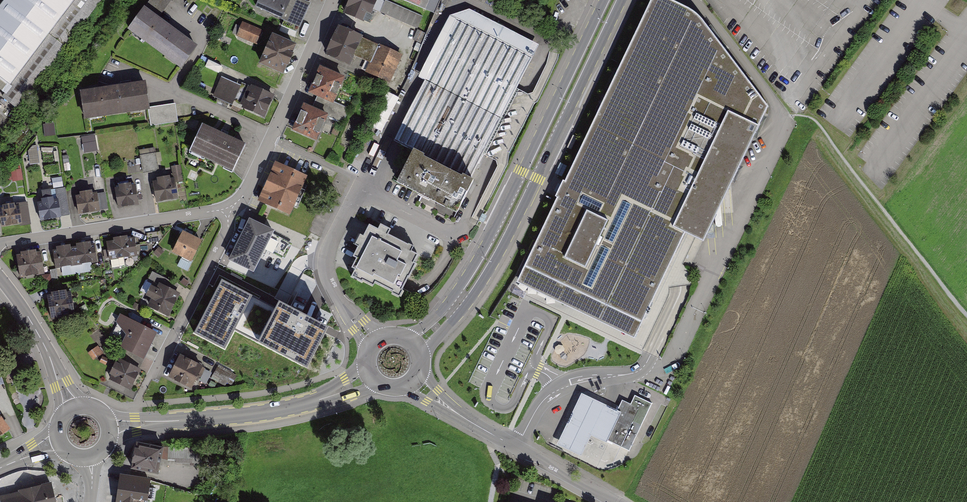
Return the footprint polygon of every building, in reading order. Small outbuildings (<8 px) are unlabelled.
[(0,10),(0,91),(4,93),(76,0),(7,0),(0,10)] [(304,0),(260,0),(256,8),(300,27),(311,3),(304,0)] [(345,14),(364,22),(368,12),(373,14),(379,0),(351,0),(345,14)] [(523,269),(571,293),(582,298),(630,321),(642,327),(686,236),(702,243),(767,109),(698,19),(690,12),(666,0),(653,0),(564,184),(563,183),(560,189),(555,200),(556,201),(523,269)] [(385,1),(380,13),(397,21),(417,29),(422,17),(385,1)] [(389,142),(465,187),(539,46),(461,5),(389,142)] [(144,9),(127,32),(181,71),(198,48),(144,9)] [(242,22),(236,37),(257,45),(263,31),(242,22)] [(403,57),(340,27),(327,54),(353,66),(357,57),(367,62),(364,70),(391,82),(403,57)] [(259,66),(283,77),(297,47),(272,36),(259,66)] [(307,96),(333,107),(345,79),(319,68),(307,96)] [(221,78),(213,97),(232,106),(241,86),(221,78)] [(147,83),(83,92),(87,121),(149,112),(151,111),(151,108),(147,83)] [(241,109),(264,119),(275,97),(252,86),(251,88),(248,87),(240,106),(242,107),(241,109)] [(383,107),(393,111),(399,96),(389,92),(383,107)] [(175,104),(151,108),(151,111),(149,112),(151,125),(177,121),(175,104)] [(292,132),(317,144),(329,117),(304,106),(292,132)] [(384,130),(388,117),(377,114),(373,127),(384,130)] [(246,145),(204,125),(191,152),(234,172),(246,145)] [(84,152),(99,150),(96,134),(82,136),(84,152)] [(30,164),(40,164),(39,146),(29,146),(30,164)] [(156,151),(140,153),(143,171),(151,171),(159,169),(156,151)] [(418,160),(400,191),(447,218),(465,187),(418,160)] [(305,176),(275,163),(259,200),(289,213),(305,176)] [(157,182),(152,183),(156,204),(178,200),(175,179),(170,180),(170,177),(156,180),(157,182)] [(137,186),(117,188),(119,207),(139,205),(137,186)] [(98,192),(77,194),(80,213),(100,210),(98,192)] [(60,198),(39,200),(41,218),(62,217),(60,198)] [(21,205),(1,207),(3,227),(24,224),(21,205)] [(230,259),(253,271),(265,249),(284,258),(291,243),(249,221),(230,259)] [(353,269),(347,279),(367,290),(368,288),(377,294),(376,296),(382,300),(416,249),(374,223),(368,231),(363,228),(355,241),(357,243),(351,253),(354,255),(348,266),(353,269)] [(182,256),(178,265),(187,269),(201,241),(197,239),(182,231),(172,251),(182,256)] [(113,241),(106,242),(109,262),(138,258),(135,238),(128,239),(127,237),(113,240),(113,241)] [(76,247),(73,248),(76,267),(97,264),(94,244),(91,245),(90,243),(76,246),(76,247)] [(55,270),(76,267),(73,248),(71,248),(70,246),(56,249),(56,250),(52,251),(55,270)] [(163,250),(159,246),(154,251),(159,256),(163,250)] [(16,257),(20,280),(44,276),(41,253),(36,254),(36,252),(20,254),(21,256),(16,257)] [(189,281),(184,277),(180,281),(185,285),(189,281)] [(219,277),(192,332),(229,350),(235,336),(300,367),(324,318),(275,295),(272,302),(219,277)] [(151,301),(147,308),(169,319),(180,294),(159,284),(156,289),(151,287),(146,298),(151,301)] [(47,298),(51,322),(75,318),(71,294),(66,295),(66,293),(51,296),(51,297),(47,298)] [(582,298),(571,293),(565,306),(586,316),(584,320),(621,338),(630,321),(582,298)] [(123,343),(143,355),(156,332),(122,315),(118,321),(129,332),(123,343)] [(98,345),(89,352),(93,358),(103,352),(98,345)] [(114,373),(110,379),(130,389),(140,370),(138,369),(140,366),(120,356),(118,360),(116,359),(110,371),(114,373)] [(180,357),(168,379),(191,391),(203,369),(180,357)] [(217,369),(214,379),(223,382),(226,372),(217,369)] [(608,442),(603,440),(617,412),(610,408),(582,395),(577,405),(572,415),(567,426),(562,436),(557,447),(580,458),(585,448),(591,437),(596,440),(606,444),(608,442)] [(642,426),(633,422),(639,410),(622,401),(617,412),(603,440),(608,442),(629,452),(642,426)] [(10,431),(0,417),(0,438),(10,431)] [(161,451),(137,447),(134,469),(158,472),(161,451)] [(201,448),(164,448),(164,459),(177,459),(177,463),(191,463),(191,466),(200,466),(201,448)] [(120,476),(117,501),(148,501),(151,480),(120,476)] [(54,482),(0,492),(0,501),(57,501),(54,482)]
